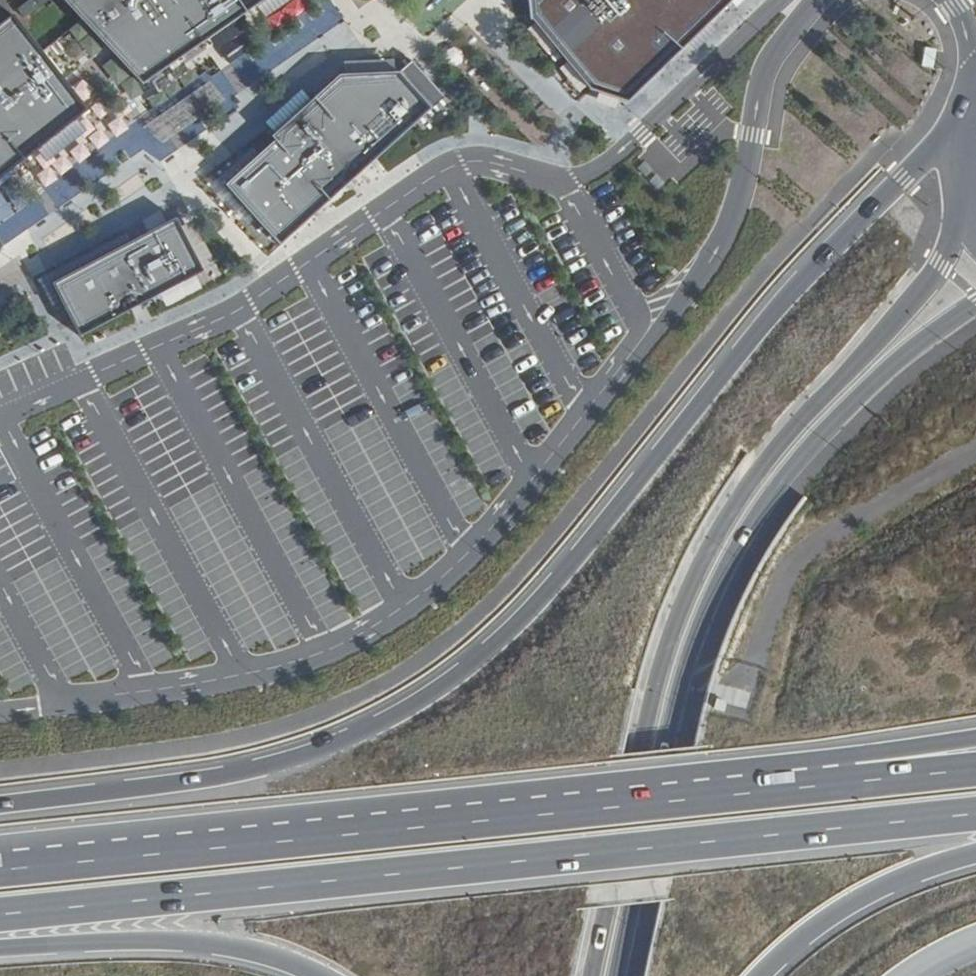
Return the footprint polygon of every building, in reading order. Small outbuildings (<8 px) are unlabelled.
[(49,27),(69,13),(60,0),(29,0),(49,27)] [(143,86),(266,0),(64,0),(143,86)] [(529,14),(550,46),(577,77),(587,93),(626,103),(690,41),(731,0),(529,0),(529,14)] [(0,27),(0,180),(87,112),(10,20),(0,27)] [(274,141),(226,185),(282,246),(433,108),(400,73),(339,75),(272,136),(274,141)] [(428,75),(416,85),(433,106),(445,95),(428,75)] [(176,219),(54,284),(81,336),(203,271),(176,219)]
